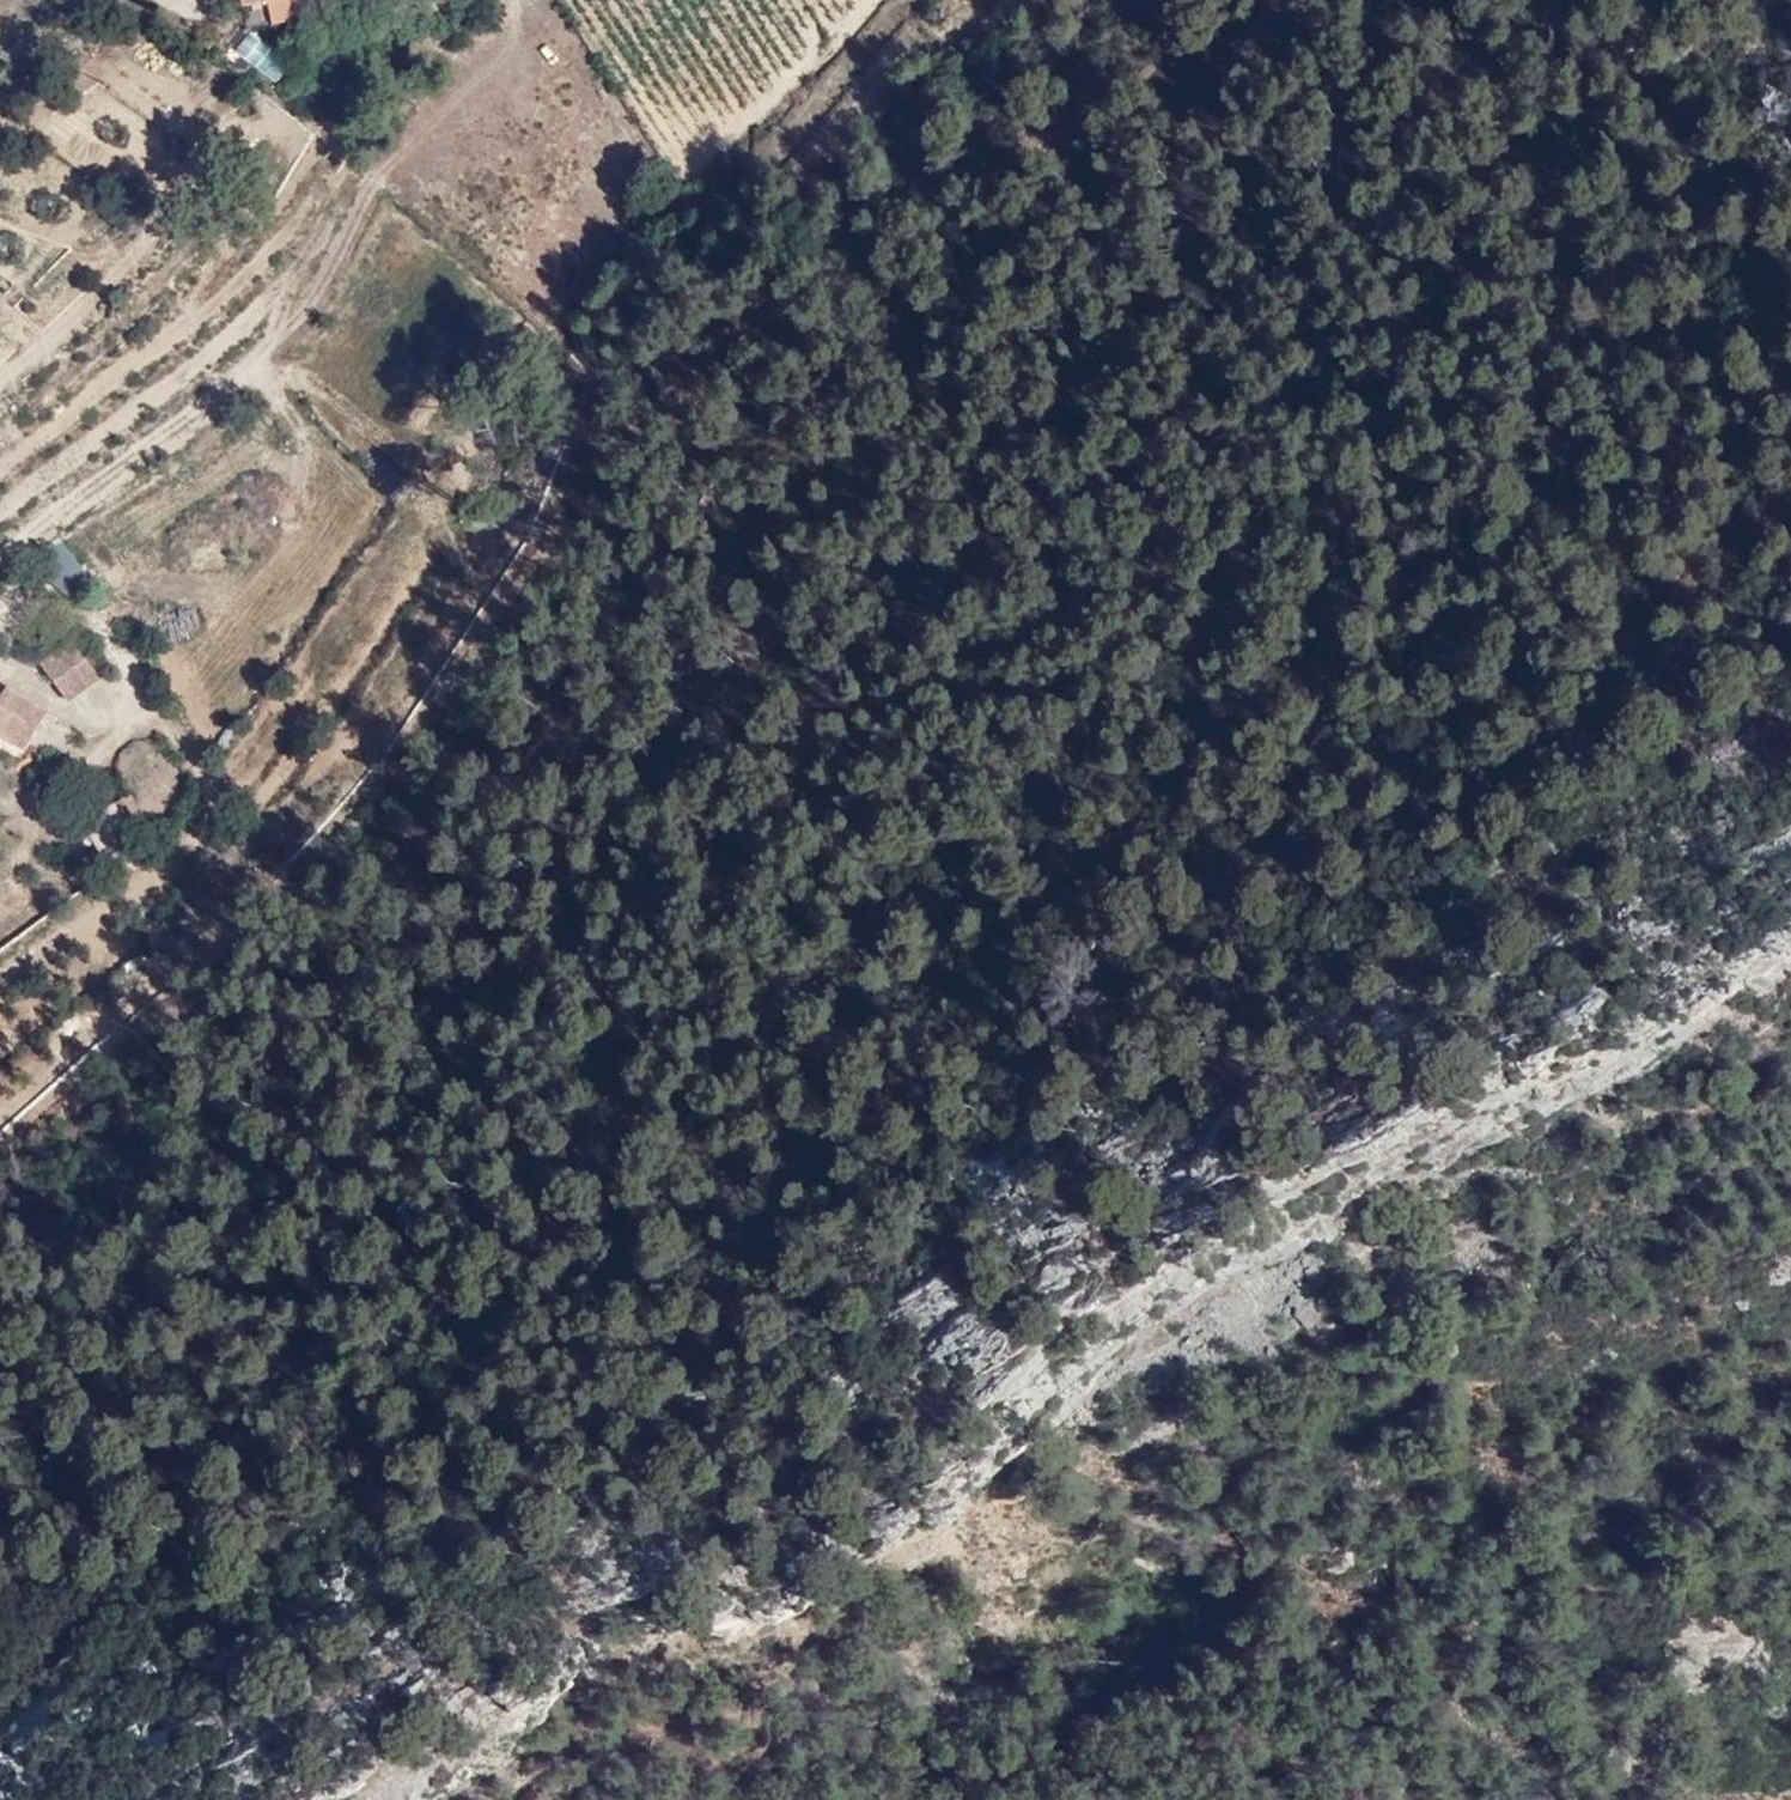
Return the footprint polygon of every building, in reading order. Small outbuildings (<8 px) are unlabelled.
[(344,11),(371,0),(340,0),(344,11)] [(292,3),(268,5),(270,27),(293,25),(292,3)] [(250,37),(239,53),(262,69),(273,53),(250,37)] [(72,637),(40,658),(68,699),(97,680),(72,637)] [(21,748),(42,710),(5,688),(0,697),(0,735),(21,748)]
